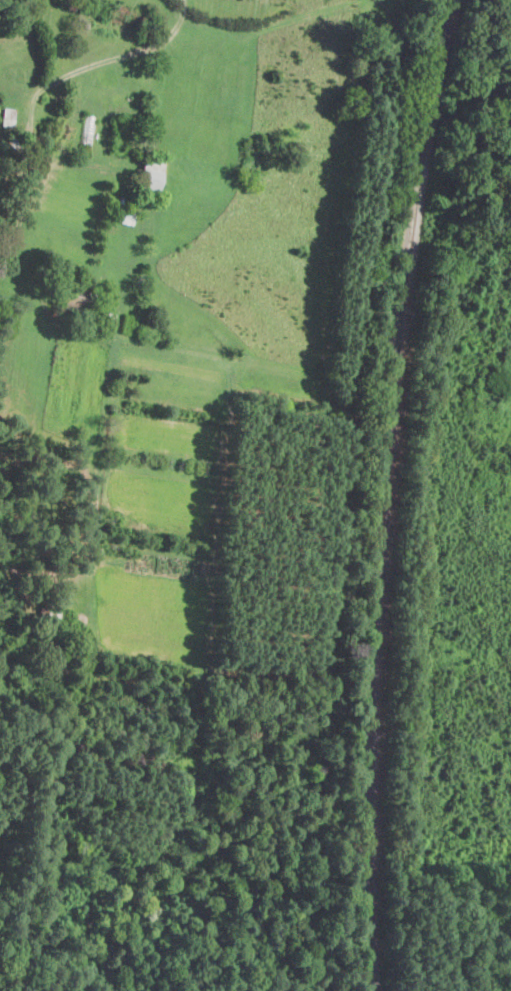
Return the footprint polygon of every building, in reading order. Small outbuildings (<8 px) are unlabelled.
[(15,110),(13,127),(2,126),(4,108),(15,110)] [(96,117),(90,161),(77,159),(83,116),(96,117)] [(23,141),(19,161),(3,158),(7,139),(23,141)] [(48,144),(47,152),(38,151),(38,144),(48,144)] [(166,158),(158,199),(138,195),(147,154),(166,158)] [(133,224),(132,226),(111,220),(116,198),(127,201),(125,210),(135,213),(133,224)] [(64,285),(89,290),(88,292),(96,294),(94,306),(89,305),(87,315),(59,309),(62,295),(59,294),(61,285),(64,286),(64,285)] [(116,314),(114,331),(102,330),(103,324),(101,324),(101,318),(104,319),(105,313),(116,314)]
